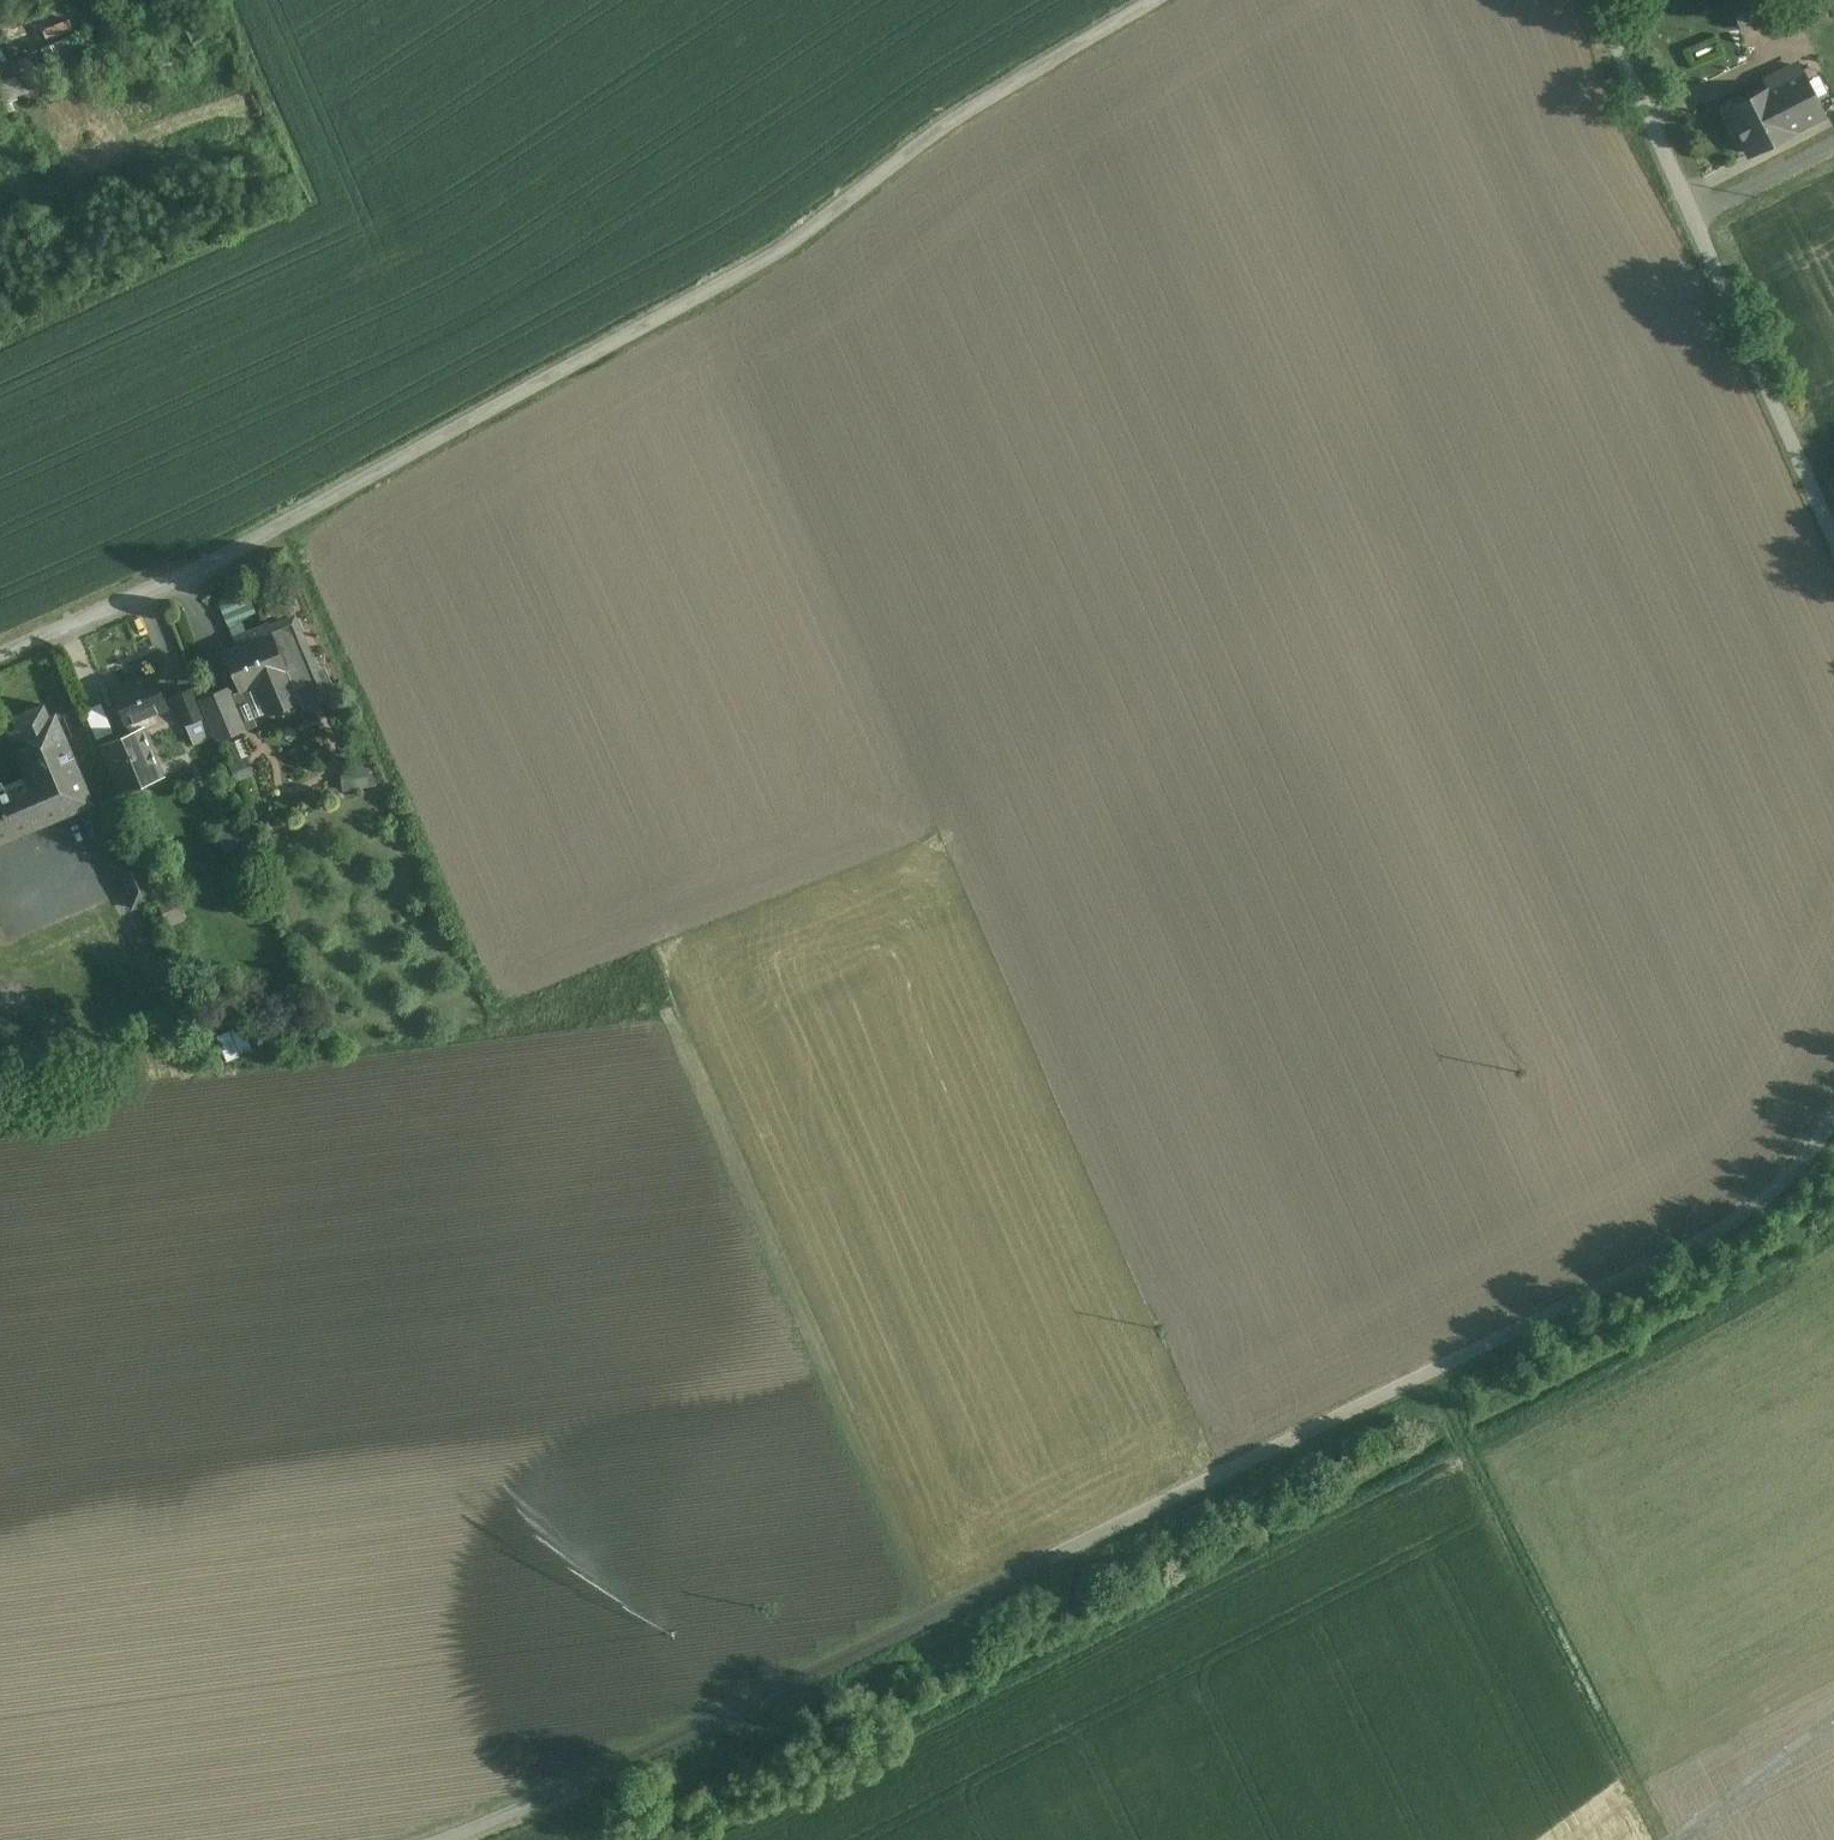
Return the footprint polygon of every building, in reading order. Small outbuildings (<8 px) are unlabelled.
[(1742,29),(1773,14),(1766,0),(1728,0),(1742,29)] [(1775,86),(1728,110),(1751,155),(1792,134),(1790,131),(1822,114),(1798,66),(1772,79),(1775,86)] [(267,625),(217,649),(250,720),(301,697),(267,625)] [(157,666),(120,685),(144,735),(183,715),(157,666)] [(0,722),(0,796),(3,802),(0,803),(0,864),(83,825),(28,709),(0,722)] [(144,735),(103,755),(125,802),(167,782),(144,735)] [(345,766),(346,786),(377,784),(375,765),(345,766)]
